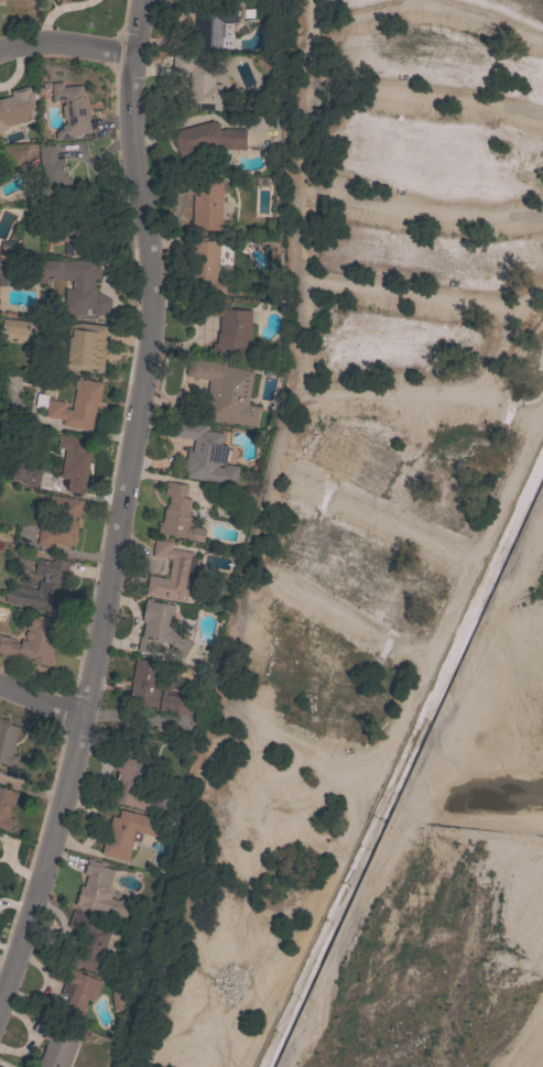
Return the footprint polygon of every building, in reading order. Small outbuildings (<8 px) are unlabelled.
[(221,48),(198,48),(198,24),(195,24),(195,14),(202,14),(202,3),(218,3),(218,2),(237,2),(237,10),(239,11),(238,15),(237,21),(237,23),(224,22),(222,33),(224,33),(224,37),(221,37),(221,48)] [(220,110),(183,109),(184,100),(188,100),(189,72),(172,72),(172,53),(202,54),(202,61),(215,61),(214,84),(221,84),(220,110)] [(83,85),(83,97),(86,97),(87,115),(88,115),(90,132),(75,134),(76,139),(56,140),(55,131),(62,127),(62,124),(66,124),(65,119),(63,119),(62,106),(64,106),(63,100),(53,101),(51,84),(63,81),(63,87),(83,85)] [(8,130),(0,132),(0,98),(11,96),(10,91),(29,86),(36,112),(35,112),(36,118),(33,119),(33,120),(29,121),(29,120),(7,126),(8,130)] [(214,123),(217,122),(219,130),(226,129),(246,129),(245,150),(216,149),(215,144),(193,150),(193,167),(180,167),(180,154),(178,155),(172,132),(213,120),(214,123)] [(37,195),(36,173),(40,173),(39,146),(55,145),(56,159),(64,159),(65,172),(67,172),(68,193),(42,195),(37,195)] [(194,177),(222,178),(221,188),(221,230),(194,230),(194,188),(194,177)] [(53,241),(53,226),(86,224),(86,243),(89,243),(89,252),(83,252),(84,254),(65,255),(64,240),(53,241)] [(234,281),(232,294),(193,292),(195,254),(188,254),(189,240),(197,240),(197,237),(209,238),(208,241),(218,241),(217,280),(234,281)] [(18,241),(18,253),(1,254),(1,241),(18,241)] [(14,286),(0,286),(0,262),(33,262),(33,260),(96,261),(96,265),(99,265),(99,280),(94,280),(94,286),(95,286),(95,291),(111,300),(109,303),(110,304),(105,314),(104,313),(102,316),(99,315),(96,316),(91,314),(93,311),(88,308),(86,308),(86,315),(64,315),(65,300),(67,300),(67,297),(72,297),(72,293),(72,281),(46,280),(46,283),(39,283),(39,280),(32,280),(32,279),(14,279),(14,286)] [(250,340),(246,339),(245,358),(211,357),(213,342),(216,342),(217,331),(218,333),(219,316),(204,315),(205,297),(228,298),(227,309),(251,311),(250,340)] [(90,339),(88,359),(99,360),(97,375),(66,372),(68,352),(66,352),(67,344),(69,345),(72,328),(87,330),(87,320),(110,324),(108,341),(90,339)] [(205,418),(209,391),(211,392),(214,382),(193,378),(196,358),(227,363),(226,371),(245,374),(245,377),(251,378),(250,389),(246,388),(242,403),(247,404),(260,406),(257,428),(205,418)] [(91,431),(62,425),(63,420),(45,416),(47,400),(65,403),(64,409),(72,410),(73,405),(72,405),(73,399),(74,399),(75,389),(79,390),(82,379),(102,383),(99,401),(97,401),(91,431)] [(32,411),(44,412),(45,396),(33,395),(32,411)] [(187,450),(192,450),(194,439),(173,436),(176,416),(195,420),(195,423),(206,425),(205,431),(222,433),(220,445),(222,445),(219,464),(218,464),(217,467),(222,468),(222,465),(226,466),(226,464),(239,466),(236,486),(185,477),(187,470),(184,469),(187,450)] [(66,491),(68,478),(59,477),(65,448),(57,447),(59,435),(88,440),(87,448),(91,449),(84,494),(66,491)] [(42,470),(39,487),(23,483),(23,480),(10,478),(11,460),(29,461),(28,468),(42,470)] [(187,486),(185,498),(191,499),(188,513),(189,513),(189,516),(193,518),(192,526),(205,529),(203,543),(187,540),(187,537),(158,532),(160,522),(162,522),(164,508),(165,508),(166,503),(167,504),(170,497),(163,496),(165,481),(187,486)] [(76,537),(74,537),(72,545),(55,543),(54,547),(36,544),(40,526),(58,531),(62,512),(46,510),(50,493),(83,500),(76,537)] [(151,555),(154,537),(172,541),(171,548),(194,552),(194,554),(197,555),(195,566),(197,566),(193,591),(187,590),(185,601),(145,595),(149,575),(167,578),(171,559),(158,557),(151,555)] [(8,584),(35,589),(37,580),(46,583),(46,579),(45,579),(46,576),(34,573),(37,558),(52,562),(53,558),(69,562),(64,587),(65,587),(59,613),(4,602),(8,584)] [(193,642),(185,656),(170,647),(171,643),(155,640),(153,654),(137,651),(140,636),(142,636),(144,622),(141,621),(145,599),(151,600),(151,601),(175,606),(171,629),(193,642)] [(24,660),(0,654),(0,653),(0,636),(4,636),(4,635),(10,636),(9,642),(20,644),(21,639),(26,641),(24,638),(24,635),(24,633),(26,631),(28,630),(25,629),(29,613),(62,621),(58,634),(54,633),(52,643),(54,643),(48,665),(33,662),(34,660),(24,657),(24,660)] [(194,697),(192,716),(181,714),(154,709),(154,707),(128,703),(134,658),(161,662),(158,688),(156,688),(156,692),(183,695),(194,697)] [(1,764),(0,764),(0,718),(12,721),(11,726),(19,727),(12,754),(19,756),(17,767),(6,765),(7,764),(1,763),(1,764)] [(165,814),(129,806),(129,805),(111,801),(118,770),(115,770),(118,755),(144,762),(143,769),(145,769),(142,783),(138,782),(137,787),(170,795),(165,814)] [(9,831),(0,828),(0,787),(8,790),(8,788),(18,792),(9,817),(13,819),(9,831)] [(104,847),(110,816),(118,817),(120,809),(170,821),(165,839),(141,834),(139,841),(132,840),(128,861),(102,856),(104,852),(101,852),(102,847),(104,847)] [(118,900),(119,897),(132,902),(131,905),(135,906),(131,921),(75,904),(80,885),(84,886),(87,875),(83,873),(87,858),(95,860),(94,861),(104,863),(102,867),(113,870),(108,886),(111,893),(110,897),(118,900)] [(101,959),(111,962),(109,967),(73,955),(76,945),(79,946),(85,930),(85,929),(69,925),(74,911),(77,912),(102,921),(100,927),(105,933),(108,936),(101,959)] [(95,1001),(87,999),(83,1011),(84,1011),(82,1020),(58,1011),(63,1001),(66,1002),(68,997),(61,993),(64,983),(50,978),(56,962),(82,972),(82,973),(101,981),(95,1001)] [(111,992),(121,991),(122,1010),(112,1010),(111,992)] [(78,1043),(68,1066),(37,1066),(47,1041),(32,1031),(41,1016),(61,1028),(58,1035),(78,1043)]
